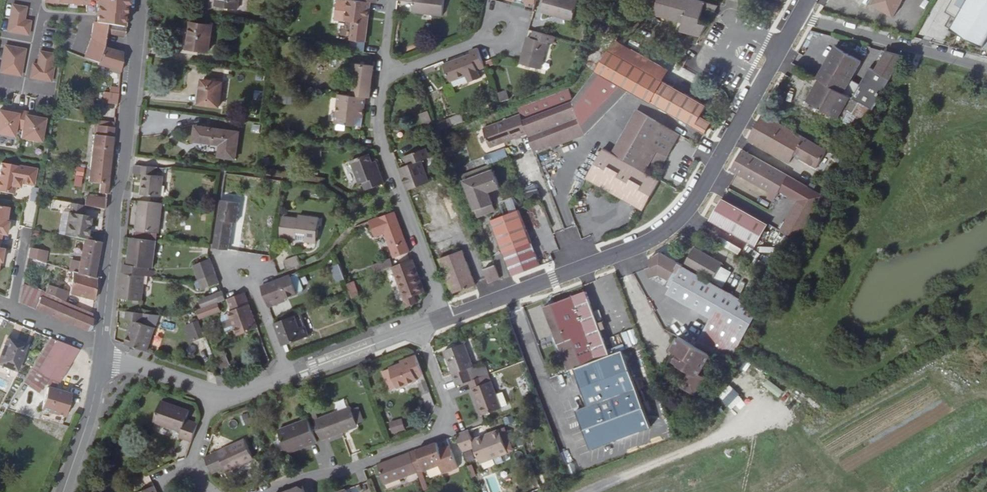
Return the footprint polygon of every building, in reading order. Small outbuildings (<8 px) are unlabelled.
[(85,1),(85,9),(126,12),(127,0),(66,0),(85,1)] [(359,0),(336,0),(335,19),(343,19),(341,38),(352,39),(367,41),(371,1),(362,0),(359,0)] [(414,0),(413,11),(443,15),(445,0),(410,0),(414,0)] [(537,0),(513,0),(513,4),(535,9),(537,0)] [(543,11),(574,18),(578,0),(545,0),(543,11)] [(706,0),(650,0),(647,11),(684,20),(681,29),(702,35),(708,24),(700,22),(704,8),(716,11),(720,4),(706,0)] [(901,0),(871,0),(869,3),(891,16),(901,0)] [(948,13),(954,16),(959,19),(953,30),(985,48),(986,45),(986,0),(955,0),(948,13)] [(25,7),(12,5),(7,31),(27,35),(30,22),(23,20),(25,7)] [(126,12),(97,10),(96,20),(99,20),(106,21),(107,21),(125,24),(126,12)] [(959,19),(954,16),(948,27),(953,30),(959,19)] [(209,22),(187,19),(184,44),(206,47),(209,22)] [(99,63),(104,45),(106,31),(107,21),(106,21),(105,24),(99,23),(99,20),(96,20),(94,20),(92,21),(90,37),(84,57),(99,63)] [(124,34),(125,24),(107,21),(106,31),(124,34)] [(554,43),(556,36),(535,30),(533,37),(528,36),(521,63),(542,68),(549,42),(554,43)] [(367,41),(352,39),(350,50),(366,51),(367,41)] [(609,49),(664,81),(669,71),(615,40),(609,49)] [(104,45),(99,63),(109,65),(108,68),(120,71),(122,50),(104,45)] [(20,76),(25,50),(4,46),(0,68),(0,72),(20,76)] [(837,46),(819,78),(822,79),(846,93),(864,61),(837,46)] [(486,66),(484,62),(479,48),(471,50),(472,54),(445,64),(452,81),(468,75),(471,82),(483,78),(479,69),(486,66)] [(707,134),(711,125),(713,122),(702,117),(708,107),(664,81),(609,49),(597,72),(707,134)] [(893,76),(905,54),(890,50),(879,69),(893,76)] [(52,54),(39,52),(37,65),(32,64),(30,78),(50,81),(53,68),(50,68),(52,54)] [(215,63),(206,62),(204,76),(205,77),(214,78),(215,63)] [(233,80),(235,66),(215,63),(214,78),(205,77),(204,85),(202,101),(224,104),(227,80),(233,80)] [(372,98),(375,66),(357,63),(353,96),(366,97),(372,98)] [(840,118),(852,97),(846,93),(822,79),(810,101),(840,118)] [(116,106),(119,82),(108,81),(106,96),(104,96),(103,104),(116,106)] [(575,101),(570,89),(521,107),(524,115),(525,120),(575,101)] [(353,96),(340,94),(337,123),(345,124),(358,125),(359,117),(364,118),(366,97),(353,96)] [(510,95),(502,98),(505,107),(513,104),(510,95)] [(588,134),(575,101),(525,120),(531,134),(538,154),(588,134)] [(625,160),(650,116),(638,109),(612,153),(625,160)] [(0,111),(0,134),(14,137),(16,128),(23,129),(21,138),(41,142),(45,119),(34,117),(34,114),(11,110),(10,113),(0,111)] [(418,114),(421,123),(430,120),(427,110),(418,114)] [(451,123),(462,120),(460,114),(449,117),(451,123)] [(821,145),(765,114),(755,130),(749,140),(806,172),(821,145)] [(525,120),(524,115),(487,129),(494,148),(531,134),(525,120)] [(662,166),(681,134),(650,116),(625,160),(640,169),(643,164),(645,165),(648,159),(652,161),(655,165),(657,163),(662,166)] [(93,131),(90,164),(109,167),(114,126),(97,123),(96,129),(94,129),(94,131),(93,131)] [(243,129),(199,123),(196,144),(200,152),(213,153),(213,154),(239,157),(243,129)] [(573,179),(584,186),(587,179),(605,149),(593,142),(573,179)] [(409,165),(401,168),(409,191),(431,182),(422,161),(430,157),(426,148),(405,156),(409,165)] [(493,162),(507,157),(504,148),(490,153),(493,162)] [(645,211),(662,181),(645,172),(640,169),(625,160),(612,153),(605,149),(587,179),(645,211)] [(790,176),(744,150),(736,164),(732,171),(773,193),(770,199),(775,202),(781,192),(790,176)] [(365,182),(368,190),(385,184),(376,160),(373,162),(370,153),(353,160),(362,183),(365,182)] [(640,169),(645,172),(652,161),(648,159),(645,165),(643,164),(640,169)] [(1,163),(0,169),(0,192),(14,194),(15,187),(16,184),(20,185),(20,183),(34,185),(37,169),(1,163)] [(109,167),(90,164),(87,179),(101,181),(100,190),(107,191),(109,167)] [(492,164),(479,169),(482,176),(495,171),(492,164)] [(157,169),(135,166),(134,174),(144,175),(142,195),(162,198),(164,177),(156,176),(157,169)] [(71,186),(80,186),(81,167),(73,167),(71,186)] [(495,171),(482,176),(466,182),(479,217),(497,210),(491,192),(502,188),(496,171),(495,171)] [(799,242),(816,211),(825,196),(790,176),(781,192),(798,202),(781,232),(799,242)] [(527,194),(536,189),(533,183),(523,188),(527,194)] [(85,203),(105,206),(106,195),(98,194),(97,196),(86,194),(85,203)] [(85,239),(89,240),(91,213),(84,212),(85,203),(55,197),(54,209),(69,211),(66,235),(85,239)] [(770,225),(723,199),(715,215),(711,221),(757,247),(770,225)] [(241,204),(221,201),(214,249),(229,251),(234,223),(238,223),(241,204)] [(159,234),(163,204),(140,202),(139,211),(140,211),(139,224),(137,224),(137,232),(159,234)] [(52,232),(66,235),(69,211),(54,209),(52,232)] [(492,220),(505,254),(513,277),(541,266),(519,210),(492,220)] [(397,260),(412,254),(396,212),(371,222),(377,238),(387,234),(397,260)] [(308,237),(307,243),(319,244),(322,218),(301,216),(300,219),(284,217),(282,237),(298,238),(298,236),(308,237)] [(726,246),(736,252),(739,246),(747,251),(750,245),(732,235),(726,246)] [(95,276),(102,241),(89,240),(85,239),(82,267),(72,264),(71,269),(74,270),(95,276)] [(123,275),(145,278),(154,278),(155,271),(148,271),(149,268),(150,268),(154,242),(130,239),(129,255),(131,255),(130,260),(128,260),(127,265),(124,265),(123,275)] [(725,264),(696,248),(686,267),(714,283),(723,267),(725,264)] [(442,260),(454,292),(456,292),(478,284),(465,251),(442,260)] [(685,268),(686,267),(662,254),(651,261),(653,268),(649,269),(653,278),(668,287),(670,284),(674,287),(673,290),(671,294),(714,318),(698,347),(715,356),(729,364),(760,310),(685,268)] [(289,271),(303,266),(299,256),(285,262),(289,271)] [(417,296),(427,292),(414,259),(393,267),(406,300),(407,300),(417,296)] [(197,266),(203,280),(216,275),(211,261),(197,266)] [(494,276),(501,274),(498,264),(491,267),(494,276)] [(345,277),(341,265),(333,268),(337,280),(345,277)] [(374,269),(375,274),(387,270),(385,265),(374,269)] [(485,269),(489,278),(494,276),(491,267),(485,269)] [(731,273),(723,267),(714,283),(722,287),(731,273)] [(71,290),(96,297),(98,277),(95,276),(74,270),(71,290)] [(123,275),(120,300),(142,303),(145,278),(123,275)] [(205,288),(219,283),(216,275),(203,280),(205,288)] [(262,287),(270,309),(277,306),(276,303),(285,300),(298,295),(291,276),(262,287)] [(24,281),(20,301),(87,329),(92,327),(94,311),(65,299),(49,292),(24,281)] [(348,285),(353,297),(359,295),(355,282),(348,285)] [(49,292),(65,299),(68,289),(52,284),(49,292)] [(549,305),(574,370),(578,368),(615,355),(591,290),(559,302),(553,304),(549,305)] [(203,301),(206,309),(210,307),(219,304),(226,301),(223,293),(203,301)] [(239,336),(259,329),(245,294),(229,300),(233,311),(230,313),(231,314),(224,316),(223,319),(226,328),(226,329),(227,332),(228,333),(232,331),(231,330),(236,328),(239,336)] [(420,303),(417,296),(407,300),(410,308),(420,303)] [(210,307),(213,316),(222,312),(219,304),(210,307)] [(198,312),(201,320),(213,316),(210,307),(206,309),(198,312)] [(133,322),(126,345),(148,352),(155,329),(143,325),(144,315),(127,313),(126,321),(133,322)] [(276,324),(285,347),(310,337),(302,314),(276,324)] [(199,322),(186,328),(193,344),(205,338),(199,322)] [(193,344),(186,328),(182,329),(188,346),(193,344)] [(704,375),(715,356),(698,347),(682,338),(675,352),(681,356),(676,364),(692,373),(692,378),(686,388),(700,396),(710,378),(704,375)] [(8,339),(0,359),(0,366),(16,372),(27,346),(8,339)] [(79,353),(51,340),(30,373),(37,376),(29,388),(36,392),(39,388),(42,390),(50,380),(60,383),(79,353)] [(447,350),(460,386),(471,382),(476,380),(486,376),(489,375),(485,365),(473,370),(472,368),(476,366),(467,343),(447,350)] [(655,427),(626,350),(615,355),(578,368),(593,407),(581,411),(596,449),(655,427)] [(226,353),(223,354),(228,365),(220,368),(221,371),(231,367),(226,353)] [(223,354),(216,357),(220,368),(228,365),(223,354)] [(418,377),(425,375),(417,355),(410,358),(411,360),(402,364),(386,371),(390,381),(396,378),(400,388),(419,381),(418,377)] [(390,381),(386,371),(380,373),(387,393),(393,390),(390,381)] [(476,380),(471,382),(474,388),(476,388),(482,404),(480,405),(484,416),(504,407),(494,381),(488,383),(486,376),(476,380)] [(394,391),(400,388),(396,378),(390,381),(394,391)] [(760,381),(756,387),(772,397),(776,390),(760,381)] [(70,396),(47,389),(42,412),(65,418),(70,396)] [(727,405),(738,394),(733,389),(722,400),(727,405)] [(343,399),(334,402),(337,410),(346,407),(343,399)] [(193,444),(200,425),(188,421),(192,412),(164,402),(156,424),(183,434),(181,440),(193,444)] [(323,441),(343,434),(360,427),(352,407),(315,421),(323,441)] [(388,421),(391,433),(404,431),(402,418),(388,421)] [(318,444),(310,421),(282,432),(291,454),(292,454),(318,444)] [(475,441),(472,431),(459,436),(465,453),(477,448),(483,464),(511,453),(511,452),(516,451),(508,429),(503,431),(503,430),(475,441)] [(246,441),(207,460),(214,475),(227,470),(228,474),(255,462),(246,441)] [(443,451),(440,443),(420,451),(428,472),(448,464),(451,472),(462,468),(455,450),(445,454),(443,451)] [(420,473),(412,454),(379,466),(387,486),(420,473)]
